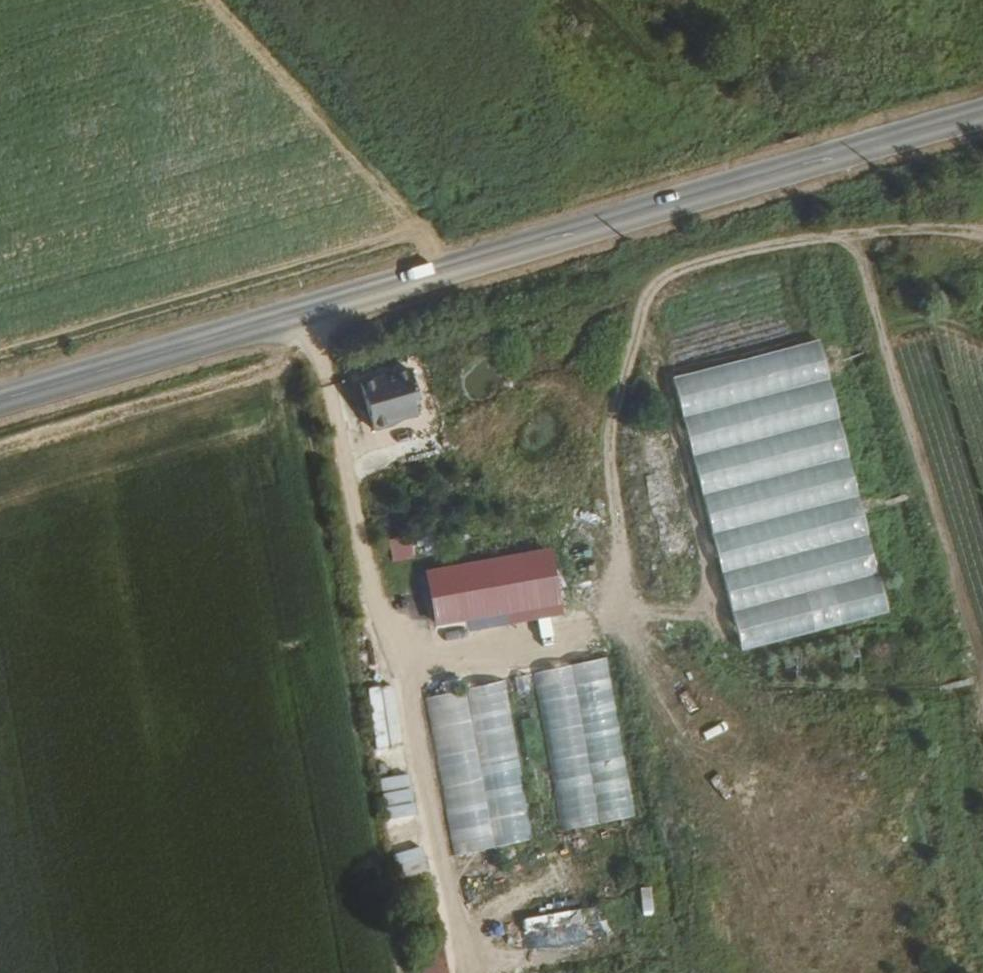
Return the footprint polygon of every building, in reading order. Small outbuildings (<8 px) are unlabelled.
[(828,341),(680,373),(739,648),(887,617),(828,341)] [(404,357),(352,371),(365,418),(381,414),(380,409),(389,406),(394,409),(410,405),(405,384),(410,382),(404,357)] [(436,532),(417,533),(418,556),(438,554),(436,532)] [(410,534),(388,541),(395,563),(417,557),(410,534)] [(447,572),(421,577),(426,597),(451,592),(447,572)] [(839,644),(840,670),(860,668),(858,643),(839,644)] [(607,649),(528,664),(559,819),(636,805),(607,649)] [(527,826),(498,668),(419,685),(448,840),(527,826)] [(425,868),(408,871),(427,972),(445,972),(425,868)] [(653,886),(639,887),(642,914),(655,913),(653,886)] [(570,972),(609,972),(603,941),(565,948),(570,972)] [(556,949),(519,957),(522,972),(560,972),(556,949)]
